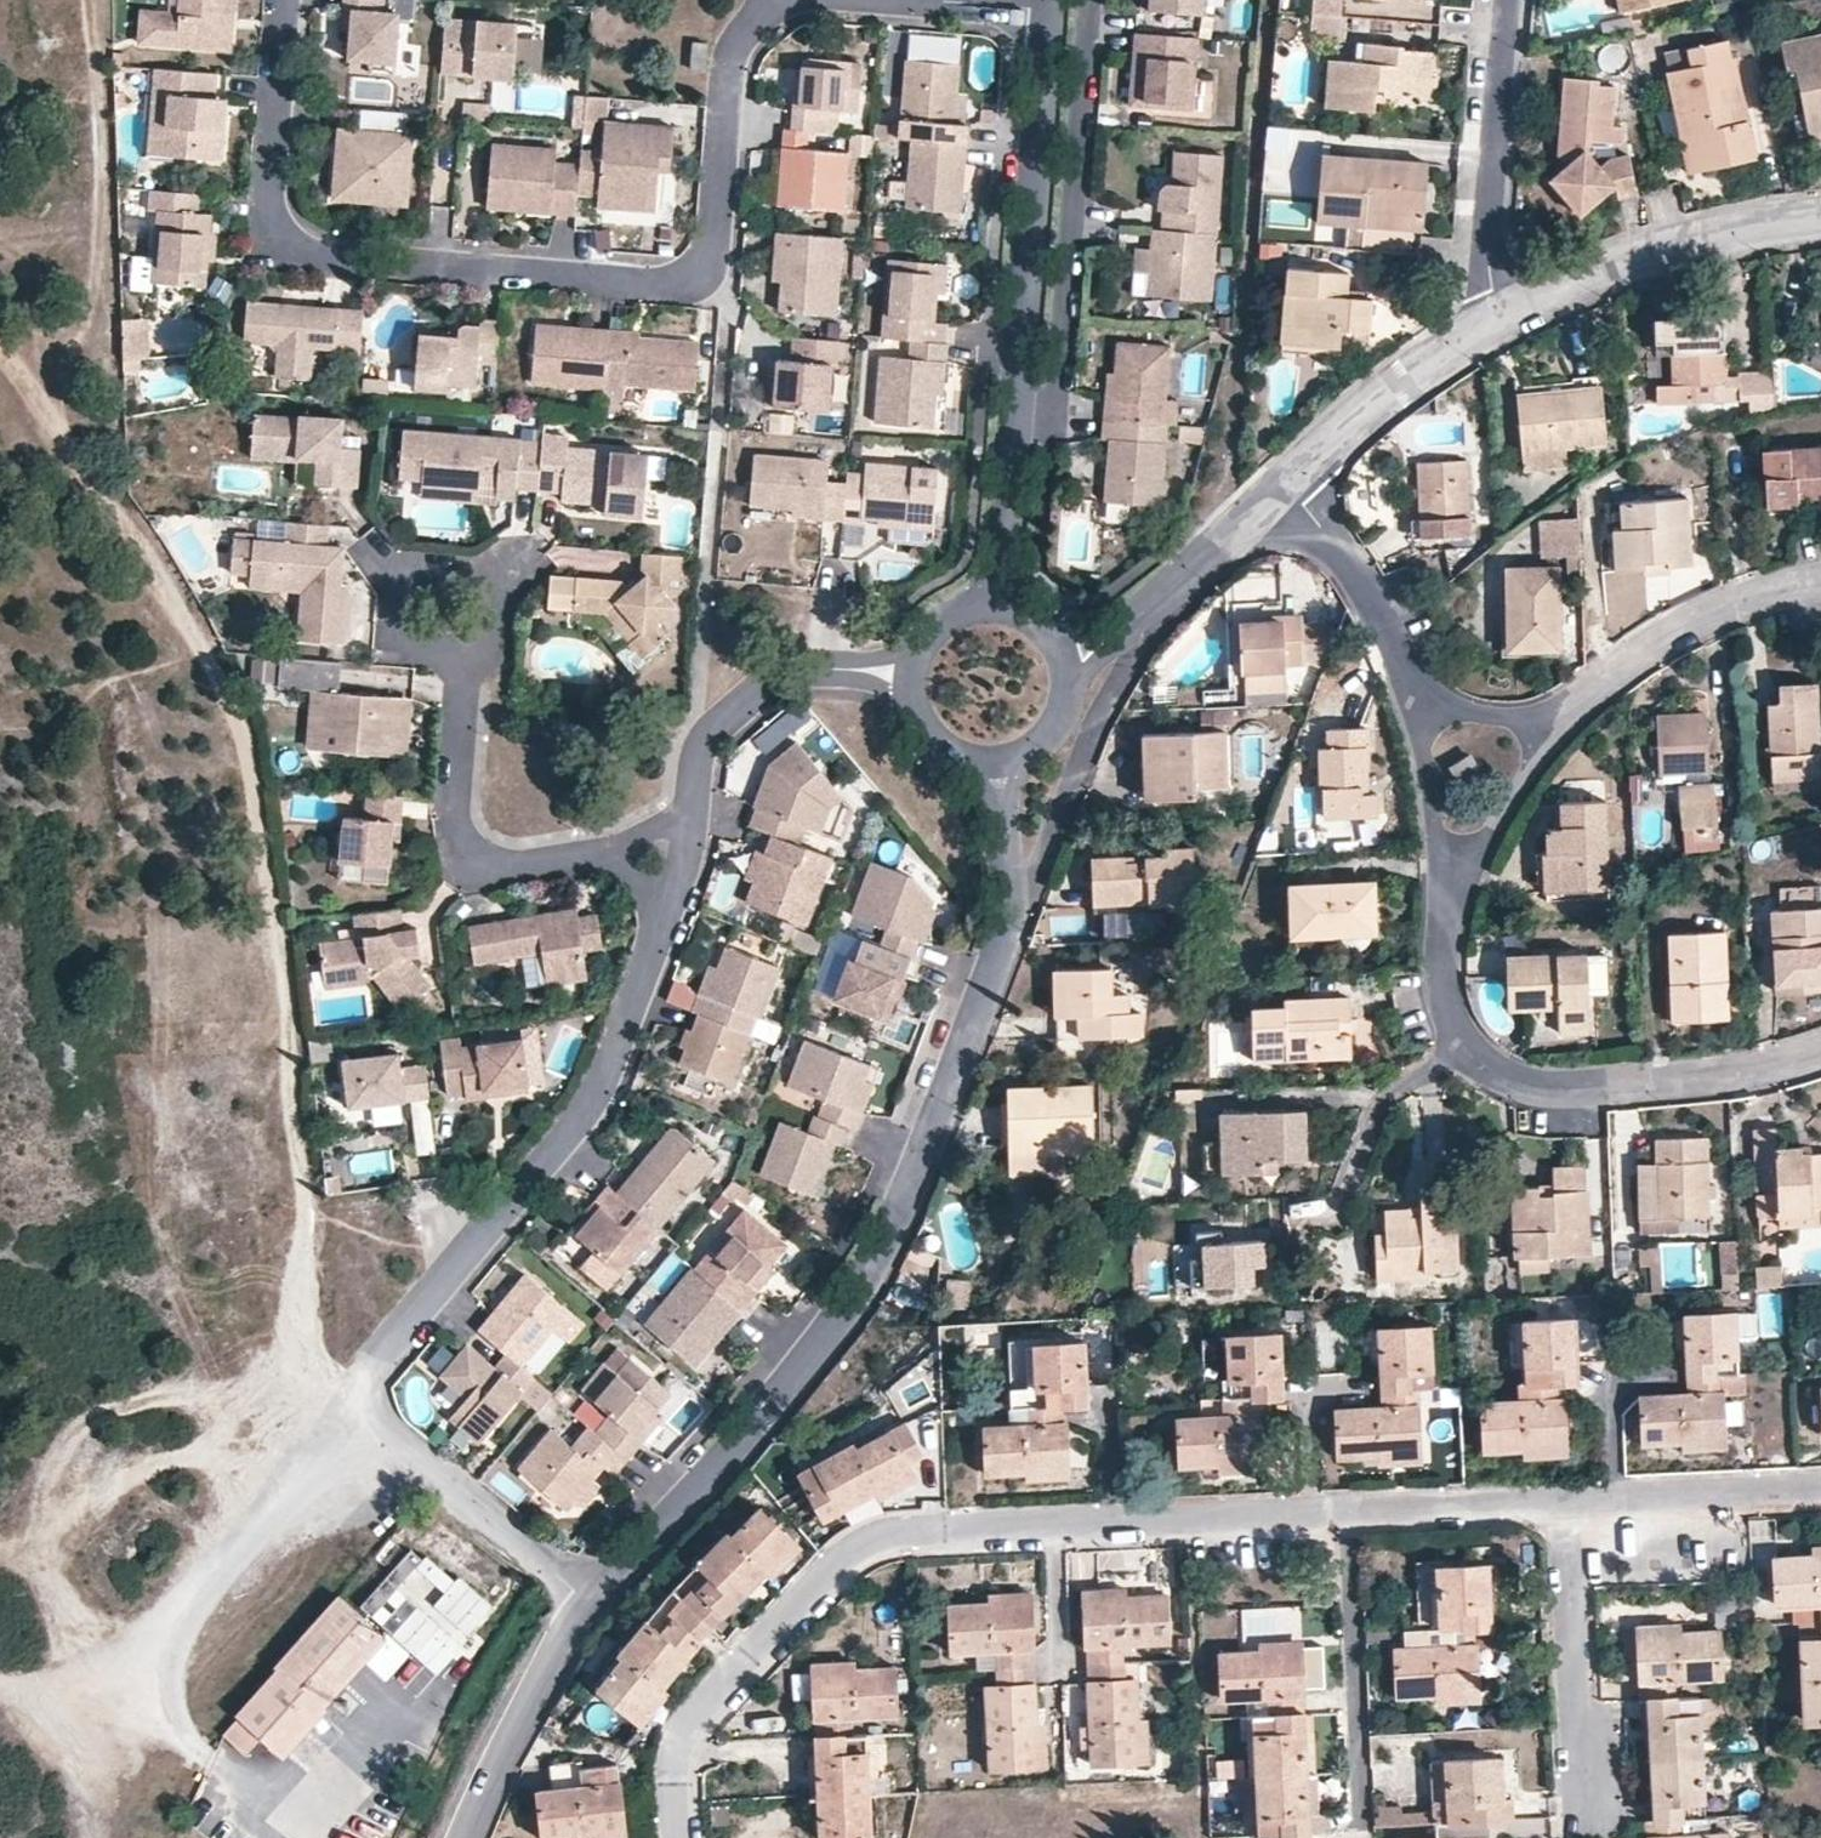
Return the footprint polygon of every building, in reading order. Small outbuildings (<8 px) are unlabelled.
[(231,50),(237,0),(182,0),(180,14),(169,13),(162,11),(159,42),(231,50)] [(353,30),(349,60),(372,63),(396,64),(400,17),(389,14),(391,0),(347,0),(347,12),(354,12),(353,30)] [(1143,11),(1207,18),(1208,12),(1209,0),(1144,0),(1143,11)] [(1675,0),(1617,0),(1620,16),(1676,7),(1675,0)] [(162,11),(144,10),(142,40),(159,42),(162,11)] [(354,12),(347,12),(345,29),(353,30),(354,12)] [(1311,14),(1310,34),(1339,36),(1339,17),(1311,14)] [(516,81),(517,70),(520,29),(480,25),(478,48),(443,45),(441,74),(516,81)] [(1793,65),(1807,129),(1820,126),(1820,30),(1777,38),(1782,67),(1793,65)] [(1143,108),(1194,113),(1202,42),(1136,35),(1135,55),(1148,56),(1143,108)] [(1684,59),(1666,62),(1679,131),(1690,129),(1698,166),(1744,158),(1727,53),(1720,54),(1718,42),(1682,48),(1684,59)] [(1312,115),(1363,121),(1366,102),(1405,105),(1407,81),(1417,82),(1420,57),(1353,49),(1350,66),(1319,64),(1312,115)] [(1148,56),(1135,55),(1130,107),(1143,108),(1148,56)] [(816,59),(810,62),(805,102),(795,107),(792,130),(812,132),(837,134),(840,110),(863,111),(866,63),(816,59)] [(964,65),(909,59),(903,138),(916,140),(970,144),(971,120),(965,119),(960,119),(964,65)] [(810,62),(798,72),(795,101),(795,107),(805,102),(810,62)] [(153,92),(155,92),(169,93),(165,126),(177,127),(174,157),(222,162),(227,116),(214,115),(216,96),(218,72),(155,67),(153,92)] [(1596,79),(1569,75),(1555,153),(1565,168),(1549,179),(1568,206),(1579,198),(1587,208),(1613,190),(1619,201),(1633,193),(1626,160),(1613,157),(1596,167),(1586,152),(1587,138),(1589,122),(1608,124),(1613,86),(1595,83),(1596,79)] [(1405,105),(1421,106),(1423,82),(1417,82),(1407,81),(1405,105)] [(177,127),(165,126),(169,93),(155,92),(149,155),(174,157),(177,127)] [(572,113),(583,116),(585,94),(574,94),(572,113)] [(585,94),(583,116),(605,119),(609,98),(585,94)] [(227,116),(228,98),(216,96),(214,115),(227,116)] [(464,103),(463,118),(491,120),(492,106),(464,103)] [(354,128),(352,151),(336,150),(334,166),(351,168),(348,195),(376,198),(379,185),(409,190),(414,133),(408,130),(410,113),(365,109),(361,129),(354,128)] [(605,119),(604,154),(580,151),(579,164),(576,194),(600,194),(598,210),(606,211),(655,214),(658,173),(659,157),(675,159),(677,128),(605,119)] [(1589,122),(1587,138),(1617,142),(1620,128),(1608,124),(1589,122)] [(336,150),(352,151),(354,128),(338,127),(336,150)] [(786,129),(785,146),(810,148),(812,132),(792,130),(786,129)] [(1690,129),(1679,131),(1685,168),(1698,166),(1690,129)] [(970,144),(916,140),(910,208),(963,213),(965,191),(955,190),(957,160),(967,163),(970,144)] [(512,211),(514,201),(528,198),(546,201),(547,215),(574,218),(576,194),(579,164),(555,162),(555,150),(490,144),(483,208),(512,211)] [(782,166),(793,167),(788,208),(844,211),(849,152),(810,148),(785,146),(782,166)] [(1161,231),(1214,236),(1221,161),(1177,155),(1174,177),(1173,187),(1160,186),(1157,212),(1163,213),(1161,231)] [(658,173),(676,174),(675,159),(659,157),(658,173)] [(1410,218),(1416,169),(1313,158),(1306,223),(1355,229),(1358,212),(1410,218)] [(967,163),(957,160),(955,190),(965,191),(967,163)] [(351,168),(334,166),(332,193),(348,195),(351,168)] [(793,167),(782,166),(777,207),(788,208),(793,167)] [(379,185),(376,198),(407,202),(409,190),(379,185)] [(145,209),(161,212),(154,262),(151,281),(178,285),(199,287),(210,213),(196,209),(199,192),(148,187),(145,209)] [(547,215),(546,201),(528,198),(514,201),(512,211),(547,215)] [(1587,208),(1579,198),(1568,206),(1574,218),(1587,208)] [(1358,212),(1355,229),(1408,234),(1410,218),(1358,212)] [(1146,295),(1206,302),(1214,236),(1161,231),(1154,230),(1151,251),(1148,276),(1146,295)] [(774,259),(787,261),(784,292),(782,321),(838,325),(845,237),(776,232),(774,259)] [(1151,251),(1138,249),(1135,273),(1148,276),(1151,251)] [(771,291),(784,292),(787,261),(774,259),(771,291)] [(942,262),(892,259),(885,336),(895,337),(949,341),(948,322),(937,319),(940,290),(942,262)] [(151,281),(154,262),(134,260),(130,286),(176,292),(178,285),(151,281)] [(952,263),(942,262),(940,290),(950,291),(952,263)] [(1356,301),(1339,300),(1340,289),(1342,276),(1283,269),(1275,351),(1297,354),(1298,343),(1334,348),(1336,331),(1364,334),(1367,303),(1356,301)] [(1340,289),(1339,300),(1356,301),(1357,292),(1340,289)] [(265,338),(291,340),(299,350),(296,375),(330,377),(331,367),(333,346),(352,348),(360,347),(364,305),(325,301),(325,313),(301,311),(301,299),(268,296),(265,338)] [(325,313),(325,301),(301,299),(301,311),(325,313)] [(154,324),(128,324),(128,349),(128,354),(144,353),(153,353),(154,324)] [(462,347),(452,346),(453,329),(422,326),(417,367),(415,385),(447,389),(448,382),(479,386),(481,364),(497,365),(500,325),(486,324),(483,326),(464,324),(464,329),(462,347)] [(1675,325),(1675,328),(1677,389),(1660,389),(1659,405),(1661,408),(1694,406),(1694,389),(1726,388),(1727,388),(1726,382),(1724,324),(1675,325)] [(541,327),(536,383),(605,389),(610,332),(590,330),(591,341),(564,338),(564,329),(541,327)] [(464,329),(453,329),(452,346),(462,347),(464,329)] [(564,329),(564,338),(591,341),(590,330),(564,329)] [(605,389),(604,406),(624,407),(626,386),(696,391),(700,345),(630,339),(631,333),(610,332),(605,389)] [(840,340),(792,337),(791,361),(779,360),(778,385),(766,384),(765,405),(828,409),(833,366),(839,364),(840,340)] [(894,355),(885,356),(878,422),(933,427),(935,395),(938,361),(947,362),(949,341),(895,337),(894,355)] [(1160,428),(1163,404),(1169,353),(1118,347),(1114,376),(1114,401),(1104,401),(1103,420),(1160,428)] [(144,353),(128,354),(127,363),(144,364),(144,353)] [(779,360),(768,361),(766,384),(778,385),(779,360)] [(935,395),(944,395),(947,362),(938,361),(935,395)] [(1114,376),(1107,375),(1104,401),(1114,401),(1114,376)] [(1776,413),(1774,376),(1740,378),(1740,382),(1741,405),(1750,404),(1751,419),(1776,413)] [(1741,405),(1740,382),(1726,382),(1727,388),(1726,388),(1726,405),(1741,405)] [(1605,446),(1600,391),(1515,400),(1522,455),(1605,446)] [(1165,428),(1174,429),(1176,405),(1163,404),(1160,428),(1165,428)] [(252,459),(302,461),(336,464),(334,489),(355,490),(358,453),(342,451),(343,420),(299,416),(299,422),(254,417),(252,459)] [(1102,439),(1108,441),(1103,501),(1157,505),(1165,428),(1160,428),(1103,420),(1102,439)] [(404,478),(428,479),(466,483),(484,485),(485,478),(502,480),(500,497),(518,499),(519,488),(537,490),(539,469),(540,451),(524,450),(525,440),(407,428),(404,455),(396,455),(394,472),(404,473),(404,478)] [(630,468),(631,455),(568,450),(568,441),(541,439),(541,442),(540,451),(539,469),(566,472),(563,501),(595,504),(605,504),(605,512),(605,516),(643,519),(648,470),(630,468)] [(525,440),(524,450),(540,451),(541,442),(525,440)] [(1772,453),(1773,476),(1763,476),(1764,508),(1790,507),(1793,506),(1793,500),(1820,499),(1820,451),(1772,453)] [(1772,453),(1762,452),(1763,476),(1773,476),(1772,453)] [(631,455),(630,468),(648,470),(650,456),(631,455)] [(828,483),(829,465),(753,456),(750,506),(791,509),(823,511),(822,520),(841,522),(844,484),(828,483)] [(334,489),(336,464),(302,461),(300,488),(334,489)] [(1419,471),(1420,487),(1423,528),(1425,545),(1463,541),(1462,529),(1471,529),(1469,507),(1465,467),(1419,471)] [(860,524),(877,525),(875,534),(931,537),(937,476),(867,470),(865,480),(845,478),(844,484),(841,522),(840,530),(860,532),(860,524)] [(428,479),(427,500),(465,503),(466,483),(428,479)] [(1645,567),(1645,561),(1670,560),(1669,567),(1693,565),(1690,498),(1607,502),(1607,520),(1624,519),(1624,527),(1613,527),(1614,569),(1645,567)] [(595,504),(595,512),(605,512),(605,504),(595,504)] [(822,520),(823,511),(791,509),(790,519),(822,520)] [(1546,553),(1581,551),(1581,518),(1545,520),(1546,553)] [(1608,527),(1613,527),(1624,527),(1624,519),(1607,520),(1608,527)] [(276,575),(289,567),(305,569),(303,592),(298,641),(343,647),(349,586),(340,584),(340,574),(332,573),(334,547),(325,545),(328,523),(288,521),(286,542),(255,541),(251,573),(276,575)] [(343,549),(334,547),(332,573),(340,574),(343,549)] [(571,606),(600,612),(624,643),(652,623),(672,608),(667,599),(676,591),(680,559),(644,555),(642,574),(647,579),(636,593),(619,584),(581,573),(571,606)] [(1646,584),(1670,583),(1669,567),(1670,560),(1645,561),(1645,567),(1646,584)] [(251,573),(250,587),(292,590),(303,592),(305,569),(289,567),(276,575),(251,573)] [(1505,651),(1552,655),(1556,576),(1507,573),(1505,651)] [(1248,670),(1285,667),(1285,662),(1303,660),(1303,654),(1302,626),(1301,619),(1276,620),(1277,625),(1240,627),(1243,667),(1243,670),(1248,670)] [(664,639),(652,623),(624,643),(636,660),(664,639)] [(1341,631),(1323,625),(1302,626),(1303,654),(1324,653),(1332,656),(1341,631)] [(328,691),(324,750),(395,756),(400,696),(341,691),(343,660),(281,656),(281,689),(311,691),(328,691)] [(279,686),(279,661),(255,661),(255,686),(279,686)] [(1286,689),(1285,667),(1248,670),(1249,690),(1286,689)] [(1771,703),(1775,778),(1820,776),(1820,740),(1818,683),(1781,687),(1782,702),(1771,703)] [(1231,702),(1230,689),(1205,690),(1207,703),(1231,702)] [(307,748),(324,750),(328,691),(311,691),(307,748)] [(395,756),(409,757),(414,697),(400,696),(395,756)] [(1711,714),(1662,716),(1664,771),(1691,770),(1713,769),(1711,714)] [(1333,747),(1326,747),(1324,812),(1378,814),(1379,795),(1370,795),(1370,726),(1334,724),(1333,747)] [(1225,787),(1223,734),(1143,734),(1143,762),(1152,762),(1154,799),(1194,799),(1194,787),(1225,787)] [(803,740),(778,758),(758,805),(763,806),(756,825),(770,830),(780,834),(799,841),(806,824),(819,829),(831,799),(840,794),(828,774),(819,779),(809,765),(816,758),(803,740)] [(1474,756),(1453,769),(1464,789),(1486,777),(1474,756)] [(819,779),(828,774),(816,758),(809,765),(819,779)] [(1152,762),(1143,762),(1144,800),(1154,799),(1152,762)] [(1714,784),(1713,769),(1691,770),(1691,785),(1714,784)] [(1720,826),(1721,823),(1718,784),(1714,784),(1691,785),(1686,785),(1688,828),(1699,828),(1720,826)] [(365,815),(345,815),(342,862),(390,865),(391,837),(393,817),(407,818),(409,794),(368,792),(365,815)] [(1612,887),(1611,859),(1608,801),(1561,802),(1562,829),(1549,830),(1550,855),(1561,854),(1563,889),(1565,889),(1585,889),(1612,887)] [(407,818),(393,817),(391,837),(405,838),(407,818)] [(780,834),(770,830),(754,874),(762,877),(780,834)] [(799,841),(780,834),(762,877),(753,897),(806,918),(830,854),(799,841)] [(1093,855),(1096,905),(1152,901),(1174,900),(1174,908),(1174,911),(1198,909),(1195,851),(1170,852),(1170,859),(1147,860),(1128,860),(1128,853),(1093,855)] [(1565,889),(1563,889),(1561,854),(1550,855),(1540,855),(1541,890),(1548,890),(1550,900),(1613,896),(1612,887),(1585,889),(1565,889)] [(853,914),(884,925),(877,944),(916,959),(923,941),(936,911),(938,906),(914,878),(875,861),(853,914)] [(1289,887),(1293,944),(1375,940),(1373,901),(1371,882),(1289,887)] [(1152,901),(1152,909),(1174,908),(1174,900),(1152,901)] [(320,943),(324,971),(377,965),(377,981),(405,1012),(430,999),(407,957),(404,931),(400,909),(355,914),(358,937),(320,943)] [(1774,911),(1775,931),(1775,943),(1778,991),(1820,989),(1820,909),(1774,911)] [(923,941),(932,945),(944,915),(936,911),(923,941)] [(1103,915),(1104,941),(1150,939),(1149,913),(1103,915)] [(518,920),(521,932),(555,926),(552,915),(518,920)] [(442,932),(448,973),(516,962),(520,993),(561,987),(557,960),(575,957),(570,924),(555,926),(521,932),(518,920),(442,932)] [(418,930),(404,931),(407,957),(421,954),(418,930)] [(1724,931),(1669,933),(1673,1022),(1721,1019),(1719,982),(1726,980),(1724,931)] [(883,1016),(892,994),(902,998),(907,997),(914,982),(907,980),(916,959),(877,944),(863,939),(854,959),(848,956),(832,995),(883,1016)] [(731,942),(723,962),(713,991),(701,988),(693,1008),(701,1011),(727,1020),(732,1006),(757,1013),(777,961),(731,942)] [(1536,1007),(1536,1000),(1560,1000),(1560,1007),(1561,1030),(1590,1029),(1592,1027),(1590,984),(1589,954),(1508,956),(1509,992),(1511,1007),(1536,1007)] [(723,962),(712,959),(701,988),(713,991),(723,962)] [(377,981),(377,965),(324,971),(325,988),(377,981)] [(1131,1015),(1131,999),(1113,999),(1112,973),(1057,974),(1061,1040),(1146,1038),(1144,1015),(1131,1015)] [(1721,1019),(1728,1019),(1726,980),(1719,982),(1721,1019)] [(883,1016),(892,1020),(902,998),(892,994),(883,1016)] [(1251,1012),(1255,1062),(1355,1059),(1355,1035),(1342,1036),(1340,1024),(1354,1023),(1353,998),(1289,1001),(1289,1009),(1251,1012)] [(701,1011),(695,1026),(687,1045),(683,1059),(730,1075),(748,1029),(727,1020),(701,1011)] [(680,1043),(687,1045),(695,1026),(686,1023),(680,1043)] [(1355,1035),(1354,1023),(1340,1024),(1342,1036),(1355,1035)] [(542,1034),(525,1036),(529,1082),(547,1079),(542,1034)] [(529,1082),(525,1036),(462,1044),(460,1035),(443,1037),(450,1095),(467,1092),(472,1094),(530,1088),(529,1082)] [(854,1108),(867,1071),(803,1046),(790,1086),(823,1099),(818,1114),(848,1126),(858,1130),(864,1111),(854,1108)] [(337,1061),(344,1108),(427,1096),(423,1061),(394,1065),(392,1052),(337,1061)] [(878,1075),(867,1071),(854,1108),(864,1111),(878,1075)] [(1099,1151),(1096,1091),(1011,1093),(1013,1154),(1049,1152),(1059,1151),(1099,1151)] [(405,1110),(377,1111),(377,1125),(405,1125),(405,1110)] [(781,1121),(761,1172),(805,1189),(813,1166),(823,1137),(834,1141),(843,1144),(848,1126),(818,1114),(813,1112),(805,1130),(781,1121)] [(1269,1174),(1268,1162),(1280,1162),(1309,1162),(1308,1114),(1228,1115),(1227,1144),(1228,1175),(1269,1174)] [(663,1146),(668,1150),(650,1170),(644,1166),(635,1178),(672,1210),(716,1160),(677,1128),(663,1146)] [(1805,1155),(1804,1149),(1778,1150),(1776,1128),(1755,1129),(1759,1217),(1781,1217),(1812,1215),(1812,1208),(1820,1209),(1820,1154),(1805,1155)] [(813,1166),(823,1170),(834,1141),(823,1137),(813,1166)] [(1710,1140),(1656,1142),(1658,1169),(1639,1171),(1643,1224),(1715,1221),(1710,1140)] [(1227,1144),(1210,1145),(1209,1175),(1228,1175),(1227,1144)] [(644,1166),(650,1170),(668,1150),(663,1146),(644,1166)] [(1050,1184),(1049,1152),(1013,1154),(1015,1186),(1050,1184)] [(1268,1162),(1269,1174),(1280,1173),(1280,1162),(1268,1162)] [(1588,1191),(1587,1167),(1556,1167),(1557,1187),(1568,1187),(1568,1193),(1588,1191)] [(343,1193),(341,1178),(326,1180),(329,1195),(343,1193)] [(660,1223),(672,1210),(635,1178),(623,1192),(660,1223)] [(605,1207),(594,1218),(572,1245),(590,1260),(615,1281),(662,1226),(660,1223),(623,1192),(612,1184),(598,1200),(605,1207)] [(1508,1216),(1513,1216),(1514,1259),(1520,1259),(1549,1258),(1592,1257),(1590,1238),(1588,1191),(1568,1193),(1568,1187),(1557,1187),(1552,1187),(1553,1192),(1552,1196),(1537,1196),(1535,1187),(1512,1188),(1512,1197),(1509,1198),(1507,1199),(1507,1214),(1508,1216)] [(1553,1192),(1552,1187),(1535,1187),(1537,1196),(1552,1196),(1553,1192)] [(966,1189),(947,1190),(945,1195),(961,1201),(966,1189)] [(1419,1209),(1420,1218),(1408,1218),(1408,1210),(1383,1211),(1382,1235),(1373,1236),(1374,1263),(1389,1263),(1390,1279),(1424,1277),(1424,1273),(1455,1272),(1454,1229),(1449,1228),(1447,1190),(1419,1191),(1419,1209)] [(605,1207),(598,1200),(588,1211),(594,1218),(605,1207)] [(790,1244),(746,1208),(695,1270),(744,1311),(759,1292),(752,1287),(772,1263),(790,1244)] [(1782,1226),(1820,1223),(1820,1209),(1812,1208),(1812,1215),(1781,1217),(1782,1226)] [(1408,1210),(1408,1218),(1420,1218),(1419,1209),(1408,1210)] [(1282,1242),(1194,1250),(1198,1294),(1270,1287),(1267,1264),(1284,1263),(1282,1242)] [(1739,1291),(1737,1244),(1720,1245),(1722,1292),(1739,1291)] [(1649,1267),(1659,1266),(1658,1251),(1649,1252),(1649,1267)] [(1520,1259),(1521,1271),(1550,1270),(1549,1258),(1520,1259)] [(615,1281),(590,1260),(576,1276),(601,1298),(615,1281)] [(780,1269),(772,1263),(752,1287),(759,1292),(780,1269)] [(1374,1263),(1374,1279),(1390,1279),(1389,1263),(1374,1263)] [(1659,1266),(1649,1267),(1651,1294),(1660,1293),(1660,1287),(1659,1266)] [(1780,1269),(1755,1272),(1758,1293),(1782,1290),(1780,1269)] [(713,1354),(701,1346),(708,1335),(715,1340),(726,1325),(732,1330),(747,1313),(744,1311),(695,1270),(646,1330),(698,1372),(713,1354)] [(509,1353),(525,1365),(560,1323),(573,1309),(531,1273),(484,1330),(509,1353)] [(1687,1315),(1687,1322),(1690,1350),(1689,1358),(1690,1377),(1723,1376),(1740,1375),(1736,1313),(1687,1315)] [(1579,1362),(1576,1319),(1526,1322),(1528,1366),(1529,1383),(1565,1382),(1580,1381),(1579,1362)] [(1680,1350),(1690,1350),(1687,1322),(1679,1322),(1680,1350)] [(708,1335),(701,1346),(713,1354),(732,1330),(726,1325),(715,1340),(708,1335)] [(1435,1387),(1431,1329),(1381,1331),(1383,1362),(1383,1372),(1384,1389),(1420,1387),(1435,1387)] [(1381,1331),(1371,1332),(1373,1363),(1383,1362),(1381,1331)] [(1282,1376),(1280,1338),(1225,1340),(1228,1398),(1228,1399),(1265,1397),(1266,1397),(1283,1396),(1282,1376)] [(1091,1406),(1087,1344),(1031,1348),(1033,1408),(1064,1407),(1070,1407),(1091,1406)] [(525,1365),(509,1353),(496,1368),(470,1347),(444,1377),(468,1399),(451,1418),(479,1442),(537,1376),(525,1365)] [(600,1404),(615,1416),(600,1437),(630,1462),(646,1442),(638,1433),(658,1410),(672,1394),(634,1363),(600,1404)] [(1684,1441),(1683,1435),(1725,1433),(1724,1407),(1723,1376),(1690,1377),(1691,1394),(1645,1397),(1647,1442),(1684,1441)] [(1521,1447),(1521,1441),(1568,1439),(1567,1402),(1565,1382),(1529,1383),(1529,1401),(1486,1403),(1487,1449),(1515,1448),(1521,1447)] [(910,1384),(909,1384),(900,1388),(902,1392),(904,1393),(913,1388),(910,1384)] [(1420,1387),(1384,1389),(1385,1407),(1341,1410),(1344,1456),(1384,1455),(1384,1449),(1421,1447),(1420,1387)] [(1265,1397),(1228,1399),(1229,1415),(1208,1416),(1182,1417),(1185,1464),(1202,1464),(1203,1474),(1267,1471),(1265,1417),(1265,1397)] [(1229,1415),(1228,1399),(1206,1399),(1208,1416),(1229,1415)] [(1068,1482),(1065,1420),(1064,1407),(1033,1408),(1017,1409),(1018,1426),(988,1427),(990,1475),(1013,1475),(1014,1485),(1068,1482)] [(667,1418),(658,1410),(638,1433),(646,1442),(667,1418)] [(925,1448),(908,1417),(855,1443),(852,1438),(800,1465),(828,1517),(882,1490),(880,1485),(915,1468),(911,1460),(910,1456),(925,1448)] [(600,1437),(593,1431),(579,1446),(560,1431),(524,1473),(571,1514),(580,1503),(607,1471),(616,1477),(630,1462),(600,1437)] [(1569,1454),(1568,1439),(1521,1441),(1521,1447),(1515,1448),(1516,1457),(1569,1454)] [(616,1477),(607,1471),(580,1503),(588,1509),(616,1477)] [(793,1539),(760,1510),(731,1537),(728,1534),(695,1568),(675,1589),(715,1627),(770,1571),(766,1568),(793,1539)] [(802,1547),(793,1539),(766,1568),(770,1571),(776,1576),(802,1547)] [(414,1554),(359,1616),(384,1638),(364,1659),(387,1680),(413,1650),(446,1679),(461,1662),(466,1666),(486,1643),(476,1634),(500,1607),(461,1572),(449,1585),(414,1554)] [(1818,1561),(1817,1556),(1778,1558),(1781,1605),(1820,1604),(1820,1561),(1818,1561)] [(1417,1562),(1420,1629),(1425,1629),(1445,1628),(1442,1567),(1442,1566),(1442,1561),(1417,1562)] [(1492,1626),(1489,1565),(1442,1566),(1442,1567),(1445,1628),(1476,1627),(1492,1626)] [(1741,1630),(1757,1629),(1756,1627),(1753,1587),(1738,1587),(1741,1630)] [(715,1627),(675,1589),(673,1590),(651,1619),(621,1657),(626,1660),(626,1663),(603,1690),(636,1715),(661,1685),(665,1688),(715,1627)] [(1128,1591),(1088,1592),(1089,1605),(1129,1604),(1128,1599),(1128,1591)] [(282,1755),(325,1708),(323,1704),(364,1659),(384,1638),(359,1616),(339,1597),(278,1664),(281,1667),(237,1716),(239,1718),(223,1735),(243,1754),(260,1736),(282,1755)] [(1169,1597),(1128,1599),(1129,1604),(1089,1605),(1091,1648),(1092,1665),(1124,1664),(1123,1647),(1171,1645),(1169,1597)] [(1035,1607),(993,1608),(993,1604),(953,1605),(956,1652),(980,1652),(982,1671),(1004,1670),(1038,1669),(1037,1649),(1035,1607)] [(1679,1626),(1640,1628),(1640,1640),(1681,1638),(1680,1634),(1679,1626)] [(1476,1627),(1445,1628),(1425,1629),(1427,1648),(1402,1650),(1404,1696),(1422,1695),(1423,1706),(1479,1703),(1476,1627)] [(1722,1630),(1680,1634),(1681,1638),(1640,1640),(1644,1703),(1649,1702),(1678,1700),(1678,1680),(1726,1678),(1722,1630)] [(1804,1643),(1808,1720),(1820,1720),(1820,1641),(1804,1643)] [(1303,1654),(1263,1656),(1263,1652),(1225,1653),(1227,1700),(1249,1699),(1250,1716),(1250,1718),(1308,1715),(1308,1714),(1303,1654)] [(626,1660),(621,1657),(598,1686),(603,1690),(626,1663),(626,1660)] [(1129,1684),(1128,1664),(1124,1664),(1092,1665),(1092,1666),(1092,1683),(1095,1758),(1095,1765),(1130,1764),(1130,1724),(1141,1723),(1140,1683),(1129,1684)] [(897,1668),(857,1670),(857,1677),(815,1678),(818,1737),(853,1736),(852,1718),(899,1715),(897,1668)] [(1038,1669),(1004,1670),(1004,1687),(992,1688),(995,1767),(1034,1766),(1033,1728),(1040,1728),(1039,1685),(1038,1669)] [(1705,1757),(1702,1699),(1678,1700),(1649,1702),(1653,1761),(1653,1762),(1705,1759),(1705,1757)] [(1312,1772),(1308,1715),(1250,1718),(1253,1776),(1312,1774),(1312,1772)] [(1142,1764),(1142,1723),(1141,1723),(1130,1724),(1130,1764),(1142,1764)] [(872,1795),(869,1735),(818,1737),(818,1738),(821,1797),(872,1795)] [(1705,1759),(1653,1762),(1656,1821),(1686,1820),(1708,1819),(1705,1759)] [(1499,1801),(1497,1760),(1447,1762),(1449,1817),(1450,1824),(1489,1822),(1500,1821),(1505,1821),(1504,1801),(1499,1801)] [(618,1766),(582,1771),(582,1762),(553,1766),(556,1795),(541,1796),(546,1837),(564,1837),(569,1837),(580,1836),(580,1831),(625,1827),(625,1824),(618,1766)] [(1312,1774),(1316,1835),(1336,1835),(1335,1817),(1324,1817),(1322,1773),(1312,1774)] [(1253,1776),(1255,1811),(1257,1837),(1281,1837),(1316,1835),(1312,1774),(1253,1776)] [(1253,1776),(1238,1777),(1239,1812),(1255,1811),(1253,1776)] [(872,1795),(821,1797),(822,1837),(875,1837),(872,1795)] [(1406,1808),(1382,1809),(1382,1818),(1378,1818),(1378,1827),(1407,1826),(1407,1818),(1406,1808)] [(1449,1817),(1407,1818),(1407,1826),(1431,1825),(1450,1824),(1449,1817)] [(1686,1820),(1656,1821),(1651,1821),(1652,1837),(1687,1837),(1686,1820)] [(1489,1822),(1450,1824),(1431,1825),(1431,1837),(1489,1837),(1489,1822)] [(625,1827),(580,1831),(580,1836),(569,1837),(626,1837),(625,1827)]
